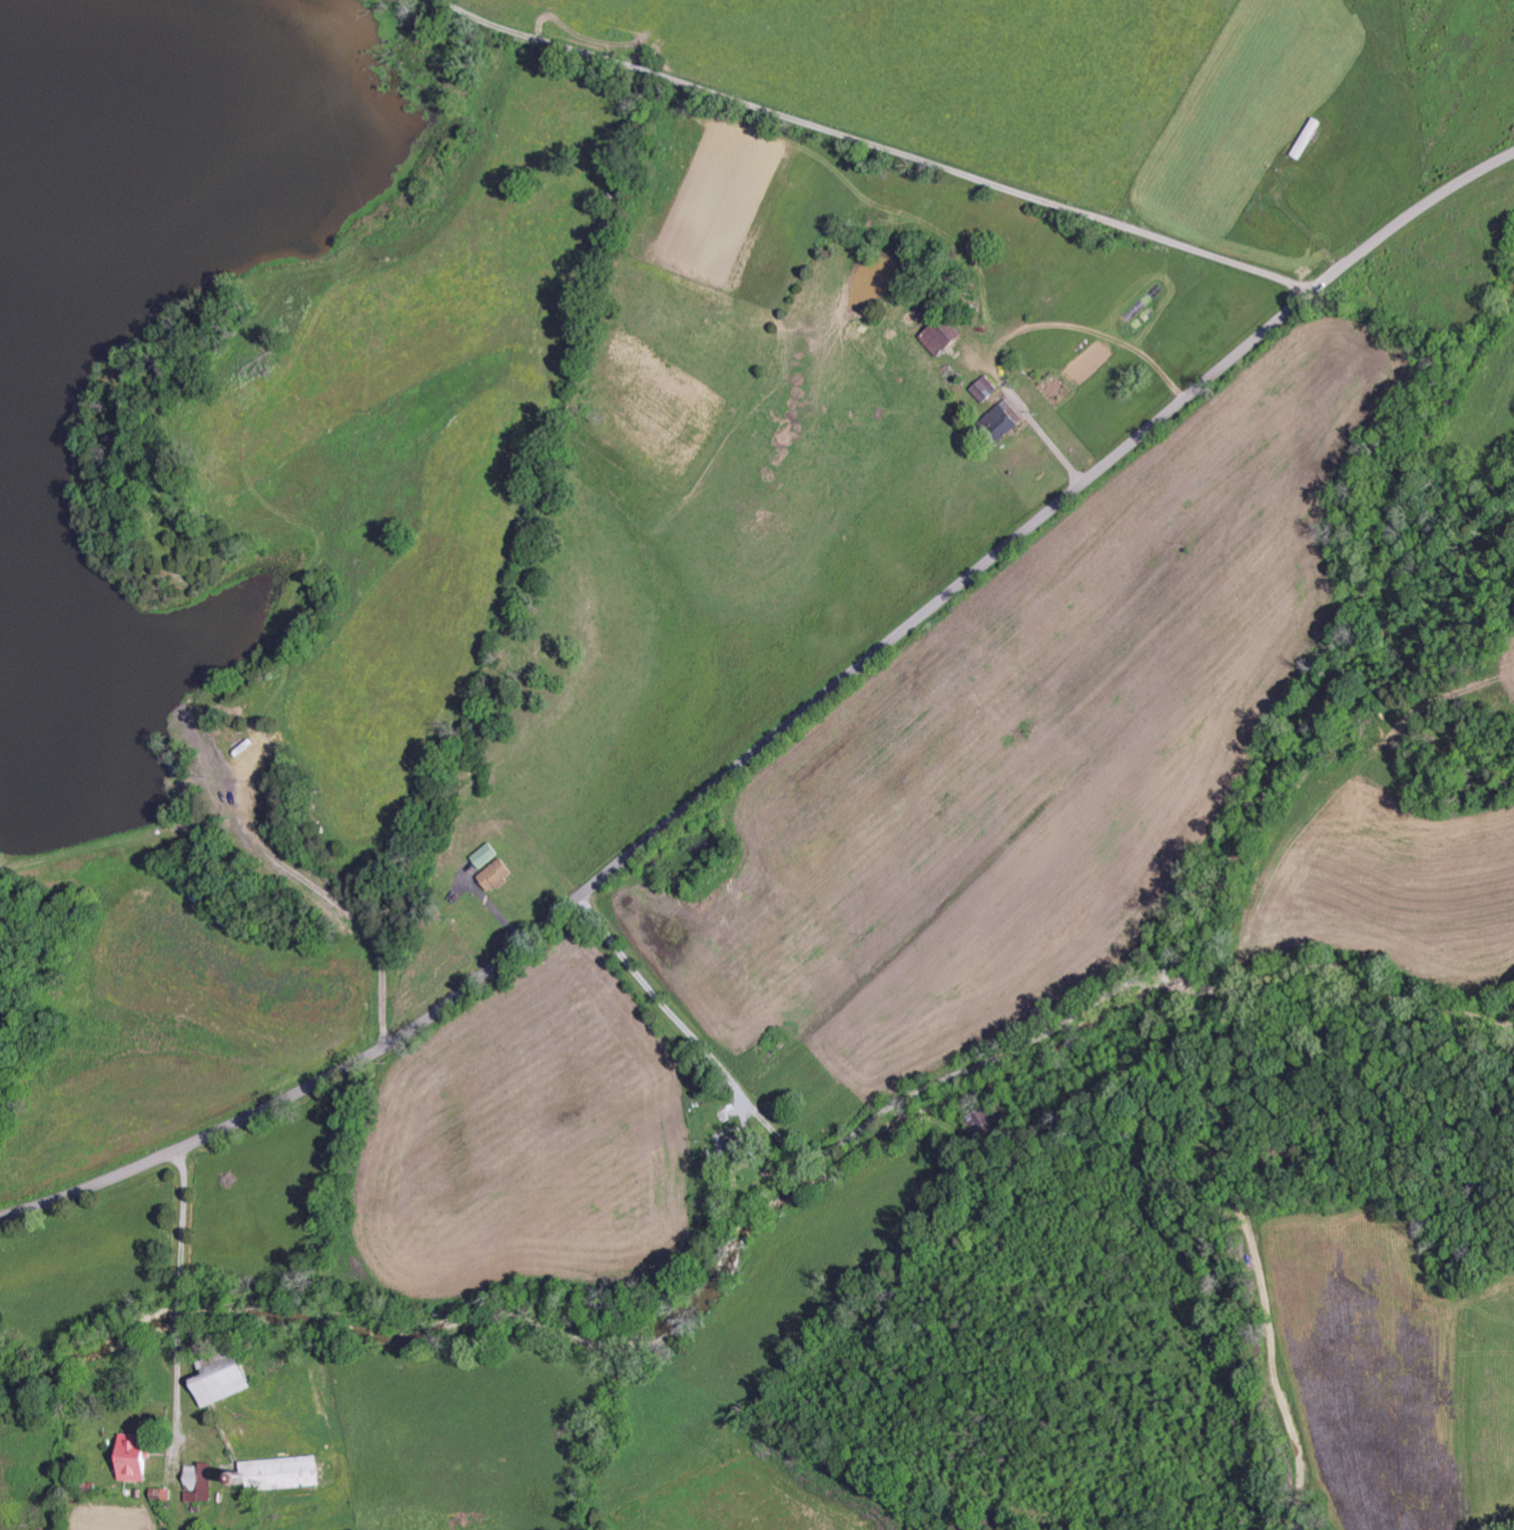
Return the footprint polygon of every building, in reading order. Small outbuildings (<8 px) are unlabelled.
[(929,320),(913,335),(932,355),(955,333),(940,318),(933,324),(929,320)] [(480,867),(499,852),(489,840),(470,855),(480,867)] [(516,872),(504,855),(476,874),(488,892),(516,872)] [(258,1386),(246,1353),(210,1366),(212,1373),(196,1379),(205,1405),(258,1386)] [(154,1434),(123,1433),(121,1479),(153,1480),(154,1434)] [(244,1459),(245,1472),(246,1489),(323,1484),(322,1455),(244,1459)] [(214,1500),(215,1464),(187,1463),(186,1489),(186,1499),(214,1500)] [(171,1499),(171,1487),(153,1487),(153,1498),(171,1499)]
